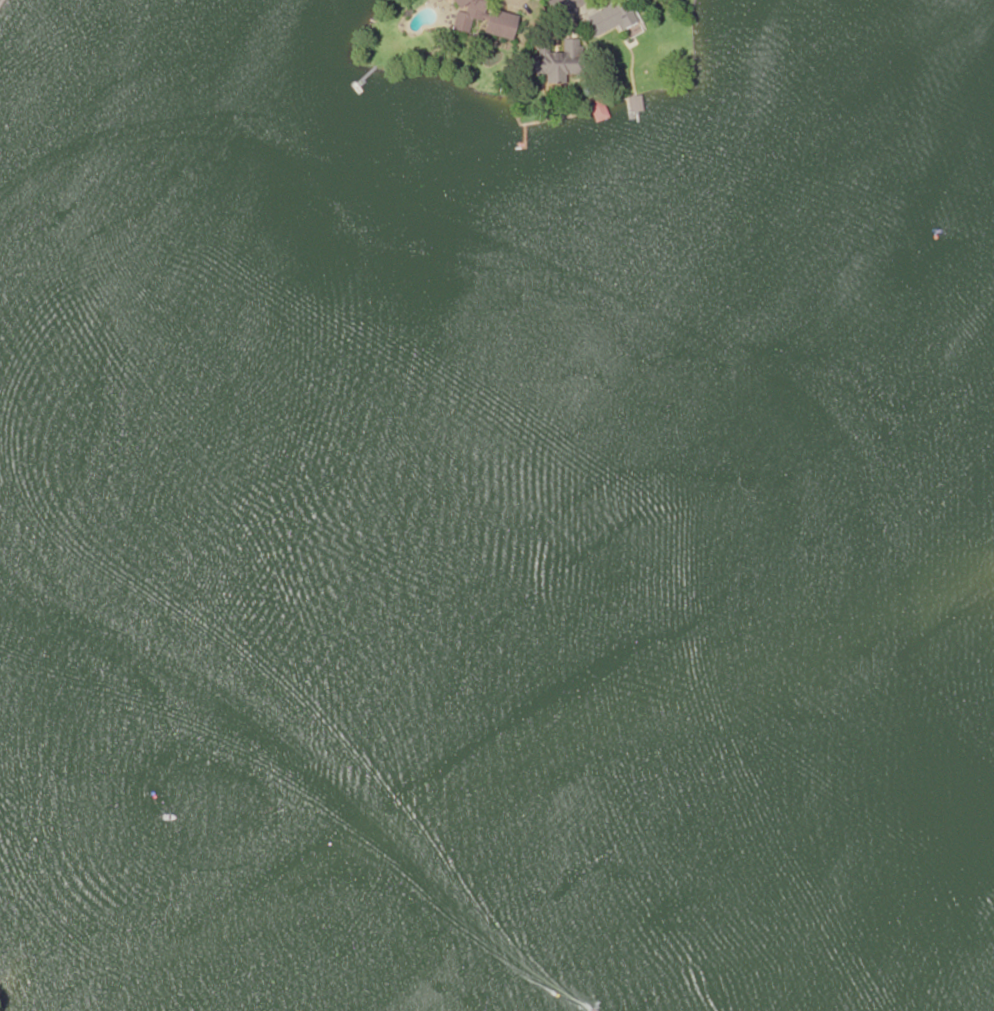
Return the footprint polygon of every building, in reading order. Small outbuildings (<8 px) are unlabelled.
[(452,6),(463,10),(455,17),(451,30),(466,34),(470,20),(478,22),(484,0),(446,0),(452,6)] [(641,33),(627,0),(625,0),(584,16),(592,37),(618,27),(623,40),(641,33)] [(508,42),(516,19),(486,10),(479,33),(508,42)] [(626,98),(628,113),(642,111),(640,96),(626,98)] [(606,118),(600,101),(587,105),(593,122),(606,118)]
